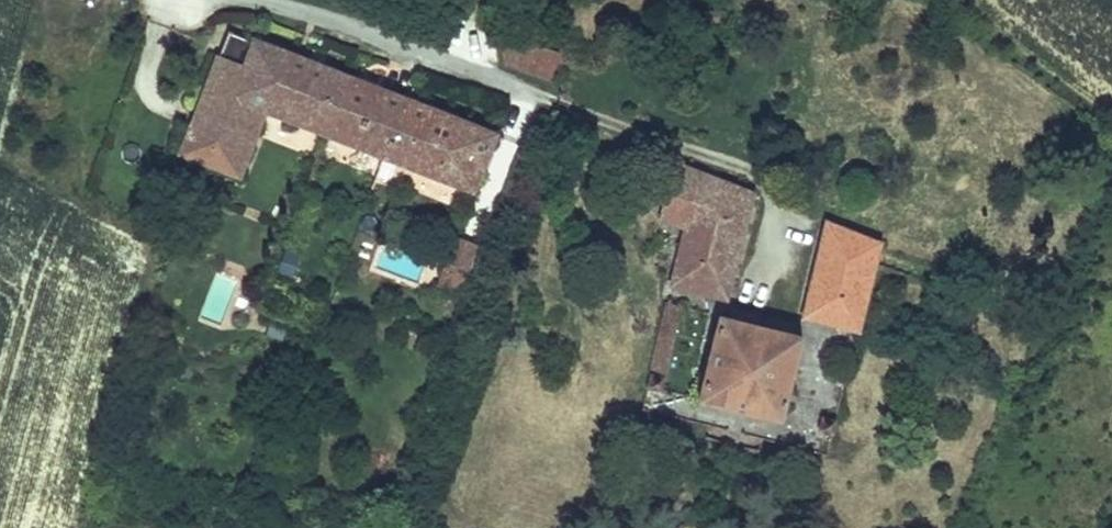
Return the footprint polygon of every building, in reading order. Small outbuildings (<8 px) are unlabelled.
[(567,57),(512,38),(504,62),(558,81),(567,57)] [(263,115),(320,137),(340,83),(229,41),(209,95),(263,115)] [(489,140),(340,83),(320,137),(469,193),(489,140)] [(263,115),(209,95),(185,163),(237,183),(263,115)] [(744,203),(668,185),(656,231),(683,238),(670,291),(719,304),(744,203)] [(798,325),(852,341),(880,246),(827,230),(798,325)] [(447,266),(467,275),(476,249),(456,241),(447,266)] [(467,275),(447,266),(437,292),(457,300),(467,275)] [(678,319),(665,316),(646,396),(658,398),(678,319)] [(267,335),(284,339),(288,322),(271,318),(267,335)] [(799,345),(714,324),(695,410),(780,431),(799,345)]
